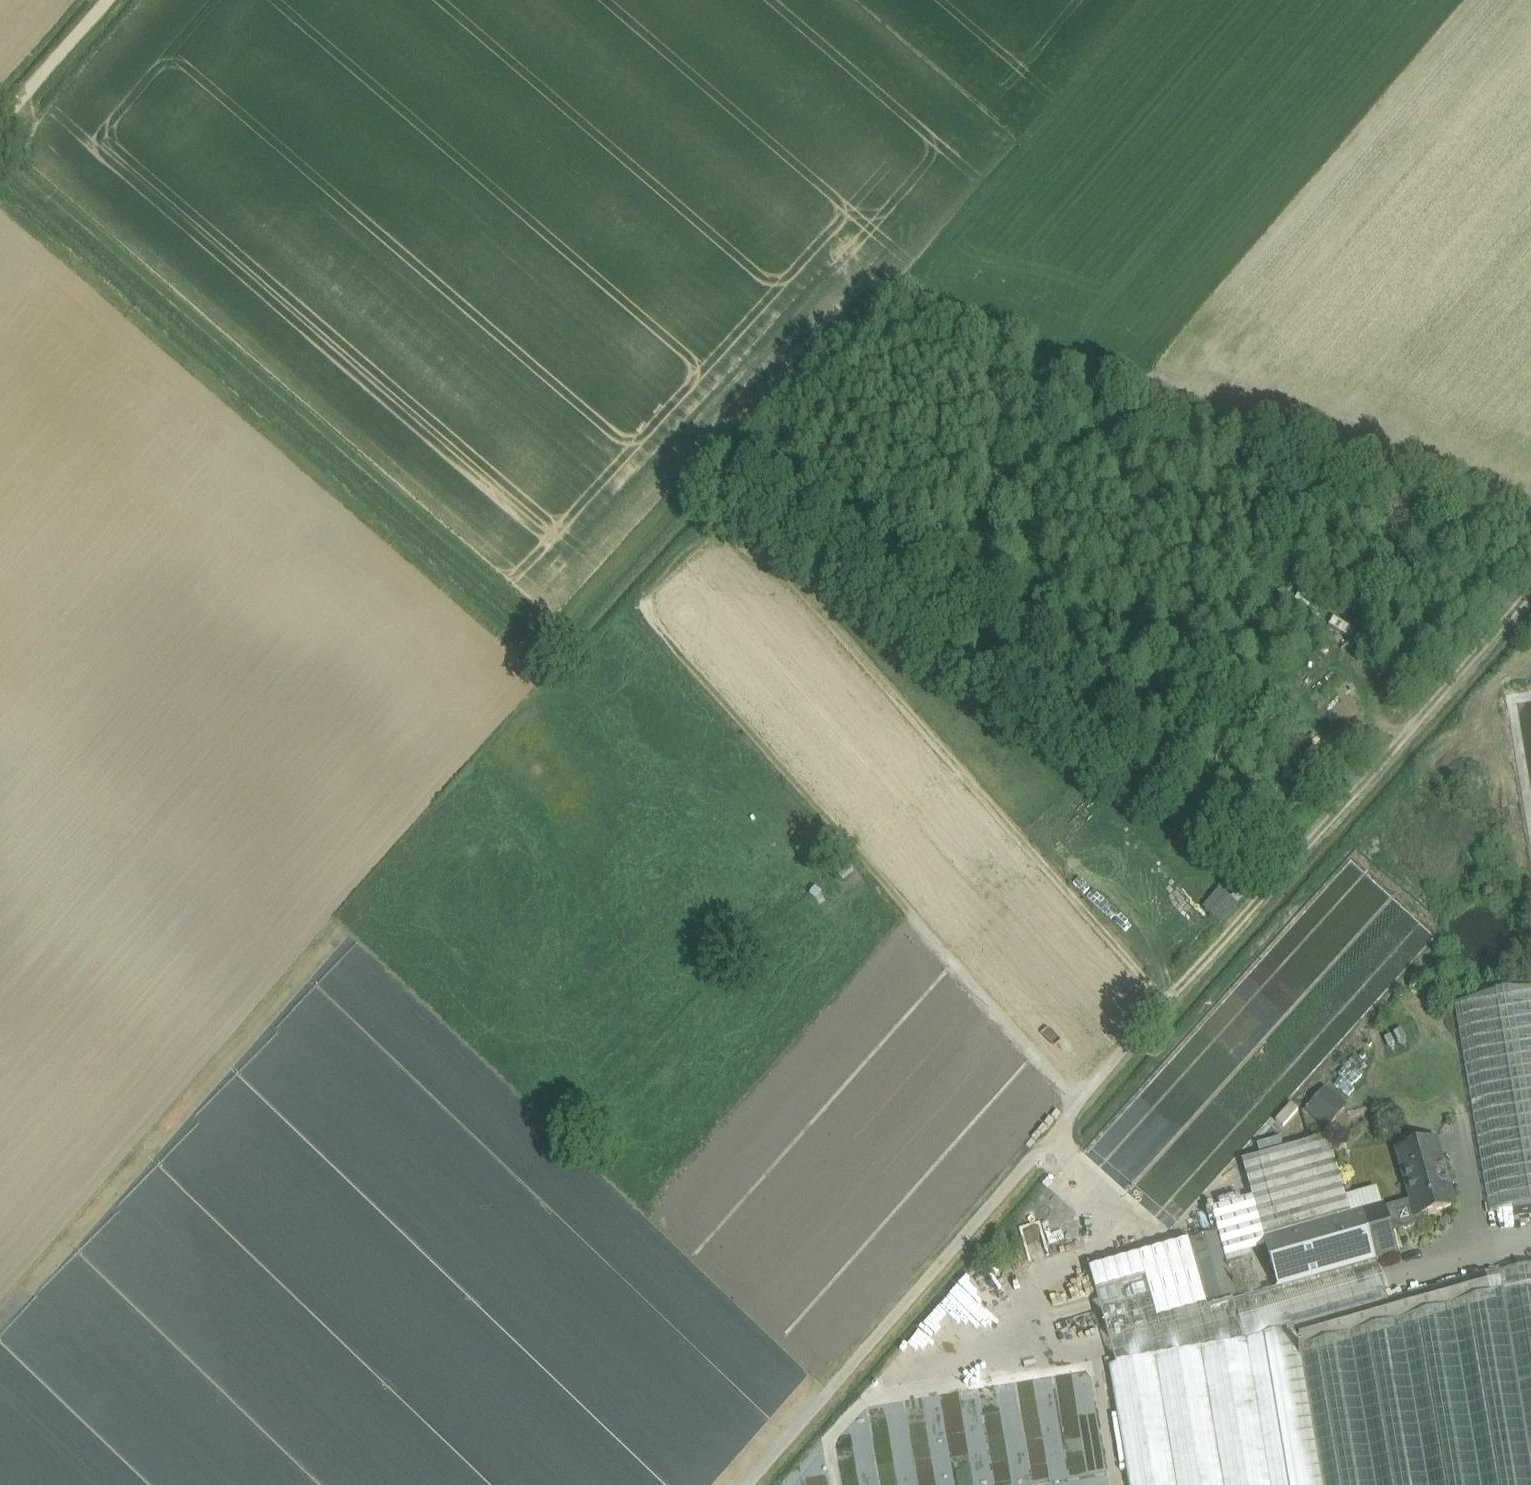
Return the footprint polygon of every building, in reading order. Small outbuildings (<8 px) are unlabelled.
[(1360,622),(1352,634),(1362,641),(1371,629),(1360,622)] [(1517,702),(1530,789),(1530,700),(1517,702)] [(1225,924),(1242,904),(1223,888),(1206,909),(1225,924)] [(1454,1003),(1489,1213),(1530,1206),(1530,991),(1454,1003)] [(1328,1128),(1350,1106),(1330,1086),(1308,1108),(1328,1128)] [(1328,1137),(1243,1161),(1253,1198),(1266,1242),(1351,1217),(1328,1137)] [(1412,1203),(1384,1210),(1389,1229),(1400,1230),(1411,1228),(1420,1223),(1427,1215),(1455,1207),(1436,1141),(1398,1152),(1412,1203)] [(1253,1198),(1212,1209),(1219,1234),(1217,1234),(1226,1265),(1252,1258),(1250,1253),(1267,1248),(1266,1242),(1253,1198)] [(1351,1217),(1266,1242),(1267,1248),(1279,1290),(1377,1262),(1397,1256),(1389,1229),(1384,1210),(1383,1208),(1351,1217)] [(1217,1234),(1192,1241),(1211,1309),(1234,1303),(1236,1302),(1226,1265),(1217,1234)] [(1192,1241),(1139,1256),(1146,1280),(1096,1293),(1117,1365),(1246,1343),(1234,1303),(1211,1309),(1192,1241)] [(1139,1256),(1090,1270),(1096,1293),(1146,1280),(1139,1256)] [(1252,1258),(1226,1265),(1236,1302),(1262,1294),(1252,1258)] [(1377,1262),(1279,1290),(1280,1291),(1263,1296),(1262,1294),(1236,1302),(1234,1303),(1246,1343),(1297,1329),(1389,1302),(1377,1262)] [(1485,1275),(1490,1292),(1302,1346),(1297,1329),(1246,1343),(1117,1365),(1109,1366),(1129,1484),(1530,1484),(1530,1267),(1485,1275)] [(1389,1302),(1297,1329),(1302,1346),(1490,1292),(1485,1275),(1389,1302)]
